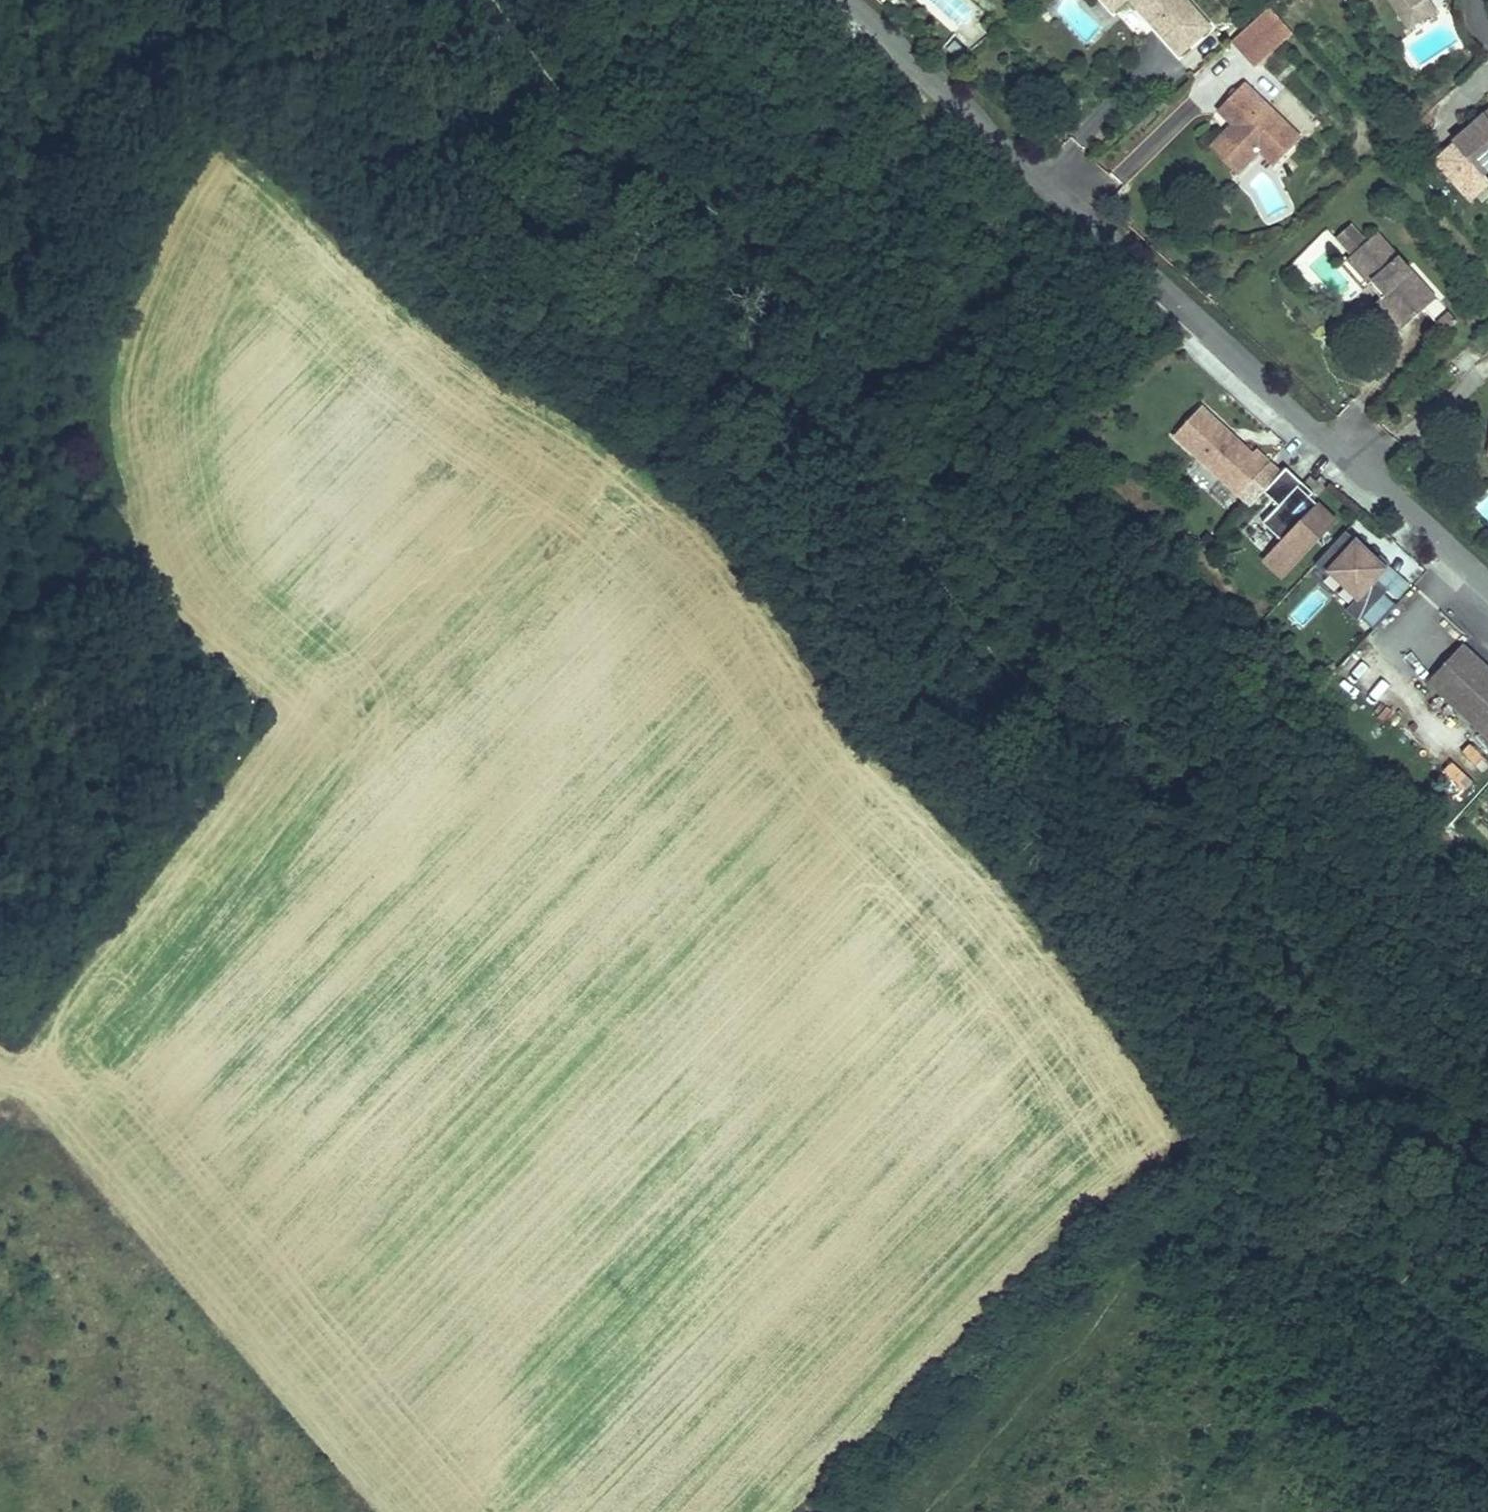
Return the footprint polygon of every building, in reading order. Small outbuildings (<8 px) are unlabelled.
[(1179,0),(1125,0),(1172,52),(1202,26),(1179,0)] [(1383,7),(1393,0),(1402,15),(1418,4),(1425,0),(1379,0),(1383,7)] [(1393,0),(1383,7),(1401,36),(1427,20),(1418,4),(1402,15),(1393,0)] [(1261,9),(1224,41),(1246,67),(1283,35),(1261,9)] [(1288,145),(1235,87),(1206,115),(1218,128),(1210,136),(1239,167),(1249,157),(1261,170),(1288,145)] [(1445,142),(1446,143),(1427,161),(1461,200),(1481,182),(1480,181),(1487,174),(1487,104),(1445,142)] [(1239,167),(1210,136),(1197,150),(1225,180),(1239,167)] [(1344,241),(1336,233),(1321,247),(1328,255),(1344,241)] [(1413,294),(1365,239),(1352,250),(1336,264),(1331,268),(1351,292),(1357,287),(1371,304),(1365,309),(1361,312),(1375,329),(1384,321),(1393,332),(1407,320),(1410,317),(1422,307),(1413,294)] [(1352,250),(1344,241),(1328,255),(1336,264),(1352,250)] [(1357,287),(1351,292),(1365,309),(1371,304),(1357,287)] [(1410,317),(1407,320),(1429,342),(1443,328),(1422,307),(1410,317)] [(1384,321),(1375,329),(1384,340),(1393,332),(1384,321)] [(1223,432),(1194,404),(1167,432),(1231,493),(1262,461),(1247,447),(1244,451),(1229,438),(1226,441),(1220,435),(1223,432)] [(1223,432),(1220,435),(1226,441),(1229,438),(1223,432)] [(1304,494),(1278,465),(1255,490),(1270,504),(1254,520),(1275,540),(1257,559),(1273,574),(1327,519),(1302,496),(1304,494)] [(1367,559),(1337,530),(1328,540),(1306,562),(1319,574),(1322,570),(1349,595),(1336,608),(1350,621),(1379,589),(1366,578),(1376,567),(1367,559)] [(1372,554),(1367,559),(1376,567),(1381,562),(1372,554)] [(1418,681),(1487,747),(1487,676),(1453,644),(1418,681)]
